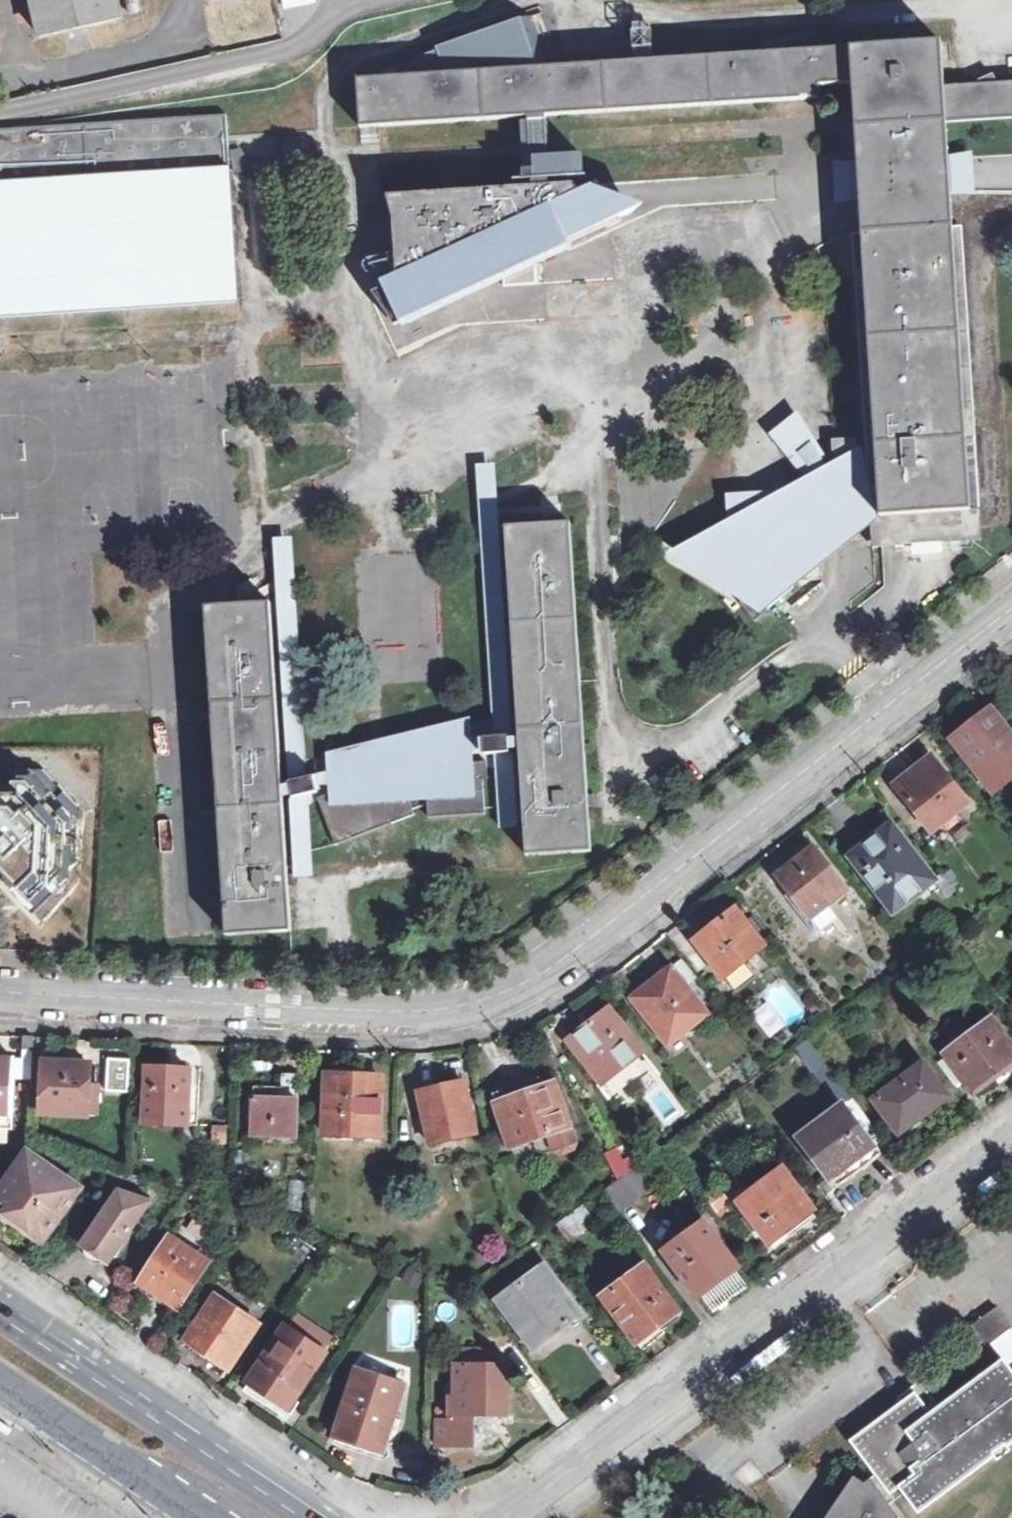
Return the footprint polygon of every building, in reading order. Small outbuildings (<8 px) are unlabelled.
[(43,33),(39,33),(40,36),(121,18),(120,15),(117,16),(113,0),(35,0),(43,33)] [(123,15),(140,11),(137,0),(119,0),(123,15)] [(853,84),(851,54),(850,47),(542,67),(526,18),(437,46),(440,52),(411,62),(416,74),(356,80),(360,128),(547,115),(824,101),(825,86),(853,84)] [(851,54),(853,84),(862,232),(883,546),(973,541),(953,227),(946,121),(956,121),(954,86),(951,47),(851,54)] [(954,86),(956,121),(1011,117),(1011,82),(954,86)] [(0,129),(0,314),(10,313),(10,308),(61,304),(61,310),(73,309),(73,304),(124,300),(124,306),(137,305),(136,300),(239,293),(238,274),(227,115),(0,129)] [(533,116),(536,171),(526,172),(527,182),(587,178),(585,155),(550,158),(547,115),(533,116)] [(857,159),(834,160),(836,199),(859,198),(857,159)] [(533,265),(625,222),(622,218),(632,213),(593,184),(541,188),(467,193),(396,198),(397,215),(430,212),(432,235),(399,237),(401,274),(385,282),(404,324),(507,277),(506,266),(533,265)] [(397,215),(399,237),(432,235),(430,212),(397,215)] [(953,227),(973,541),(984,540),(964,226),(953,227)] [(862,232),(854,234),(868,456),(872,519),(874,547),(883,546),(862,232)] [(533,265),(506,266),(507,277),(507,287),(547,284),(546,264),(533,265)] [(872,519),(868,456),(858,456),(857,441),(833,442),(835,458),(806,483),(788,492),(728,497),(730,530),(687,555),(737,593),(739,591),(748,600),(742,605),(757,623),(801,585),(826,583),(825,564),(859,536),(853,529),(864,520),(872,519)] [(506,527),(531,857),(595,853),(571,523),(506,527)] [(206,606),(227,935),(292,931),(271,602),(206,606)] [(993,790),(1011,775),(1011,737),(991,711),(954,740),(993,790)] [(317,775),(320,791),(337,787),(338,790),(399,767),(410,795),(430,794),(429,782),(424,782),(420,767),(447,761),(448,771),(460,770),(460,762),(472,761),(468,724),(391,743),(335,757),(336,769),(317,775)] [(485,736),(486,753),(513,751),(512,734),(485,736)] [(897,784),(933,830),(968,803),(932,757),(897,784)] [(472,761),(460,762),(460,770),(448,771),(447,761),(420,767),(424,782),(429,782),(430,794),(431,816),(488,813),(485,778),(490,779),(489,760),(472,761)] [(338,790),(321,797),(338,844),(417,813),(410,795),(399,767),(338,790)] [(317,775),(292,781),(295,797),(320,791),(317,775)] [(54,864),(42,851),(53,840),(14,798),(2,809),(0,807),(0,862),(26,890),(54,864)] [(933,881),(891,826),(852,856),(894,911),(933,881)] [(779,876),(810,916),(845,889),(814,849),(779,876)] [(957,891),(943,874),(933,881),(947,898),(957,891)] [(722,975),(761,946),(734,912),(696,942),(722,975)] [(693,973),(682,959),(671,967),(683,982),(693,973)] [(683,982),(671,967),(632,998),(668,1044),(707,1013),(683,982)] [(779,977),(759,994),(788,1029),(808,1012),(779,977)] [(595,1073),(602,1083),(642,1051),(635,1042),(609,1008),(569,1040),(595,1073)] [(989,1018),(935,1059),(955,1086),(965,1078),(974,1090),(1011,1062),(1011,1049),(989,1018)] [(34,1036),(35,1036),(24,1036),(24,1049),(34,1050),(34,1036)] [(883,1140),(807,1040),(798,1045),(842,1105),(863,1135),(873,1147),(883,1140)] [(13,1117),(15,1060),(0,1060),(0,1117),(13,1117)] [(45,1062),(43,1113),(87,1115),(90,1064),(45,1062)] [(874,1098),(900,1133),(948,1097),(922,1062),(874,1098)] [(167,1068),(164,1123),(208,1126),(211,1070),(167,1068)] [(254,1086),(253,1135),(299,1136),(301,1074),(283,1073),(282,1087),(254,1086)] [(328,1076),(326,1133),(380,1136),(383,1078),(328,1076)] [(507,1139),(511,1148),(533,1140),(571,1126),(568,1118),(556,1083),(495,1103),(507,1139)] [(429,1132),(432,1142),(476,1132),(473,1122),(465,1084),(421,1094),(429,1132)] [(799,1136),(837,1187),(866,1165),(879,1155),(873,1147),(863,1135),(842,1105),(799,1136)] [(533,1140),(537,1150),(545,1154),(555,1150),(561,1153),(573,1148),(576,1142),(571,1126),(533,1140)] [(482,1153),(480,1138),(449,1141),(451,1157),(482,1153)] [(77,1189),(27,1156),(0,1195),(0,1211),(42,1241),(43,1239),(77,1189)] [(618,1211),(652,1185),(637,1164),(617,1179),(603,1190),(618,1211)] [(737,1201),(769,1243),(809,1213),(813,1210),(782,1167),(737,1201)] [(83,1242),(111,1262),(153,1203),(125,1183),(83,1242)] [(553,1226),(564,1242),(593,1221),(581,1205),(553,1226)] [(664,1250),(698,1296),(737,1266),(704,1221),(664,1250)] [(141,1282),(178,1307),(207,1263),(169,1237),(141,1282)] [(497,1300),(533,1348),(580,1314),(543,1265),(497,1300)] [(601,1297),(636,1343),(677,1313),(658,1288),(641,1266),(601,1297)] [(217,1297),(188,1340),(229,1368),(257,1324),(217,1297)] [(997,1307),(971,1326),(987,1347),(991,1344),(1011,1328),(1011,1327),(997,1307)] [(991,1344),(1001,1356),(1011,1371),(1011,1328),(991,1344)] [(249,1381),(289,1407),(323,1355),(283,1330),(249,1381)] [(462,1348),(462,1366),(455,1367),(454,1398),(449,1399),(448,1422),(437,1422),(436,1444),(472,1445),(473,1415),(505,1414),(506,1366),(499,1366),(499,1349),(462,1348)] [(1011,1443),(1011,1371),(1001,1356),(936,1404),(928,1410),(911,1388),(898,1397),(901,1403),(850,1441),(891,1495),(901,1488),(919,1513),(1011,1443)] [(358,1367),(335,1437),(382,1453),(404,1384),(358,1367)] [(249,1381),(243,1390),(283,1416),(289,1407),(249,1381)] [(919,1381),(911,1388),(928,1410),(936,1404),(919,1381)] [(8,1437),(13,1429),(0,1420),(0,1432),(8,1437)] [(872,1479),(866,1484),(855,1477),(828,1517),(900,1517),(872,1479)]
